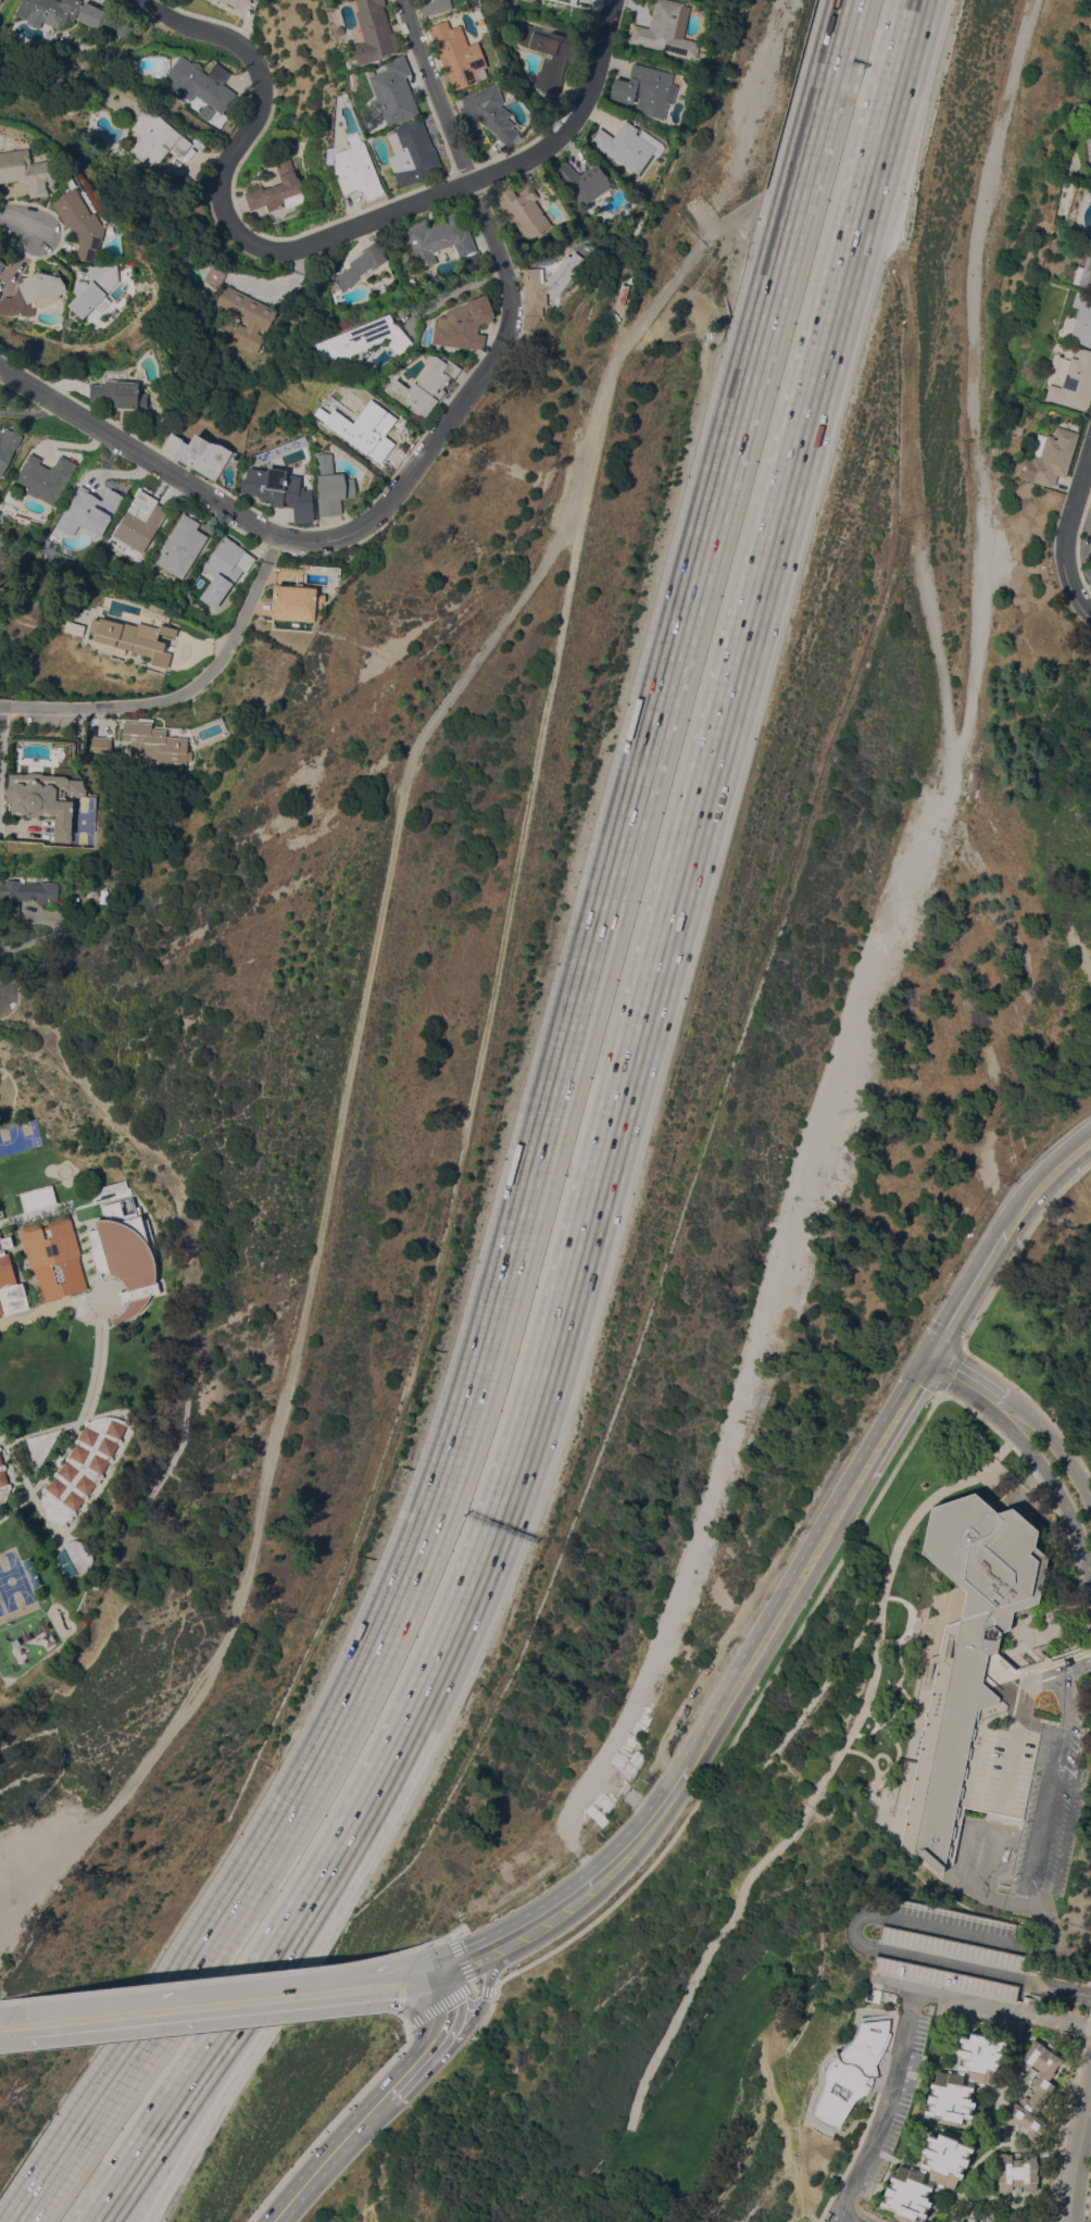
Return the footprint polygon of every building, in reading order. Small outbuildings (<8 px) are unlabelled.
[(15,12),(21,0),(59,0),(61,1),(61,0),(81,0),(83,0),(85,1),(105,11),(103,15),(120,23),(121,22),(133,27),(128,39),(98,27),(75,16),(73,20),(67,16),(68,20),(67,23),(65,23),(63,26),(61,25),(59,29),(52,26),(51,29),(26,23),(28,18),(26,17),(24,18),(20,16),(18,14),(15,12)] [(359,11),(355,0),(384,0),(386,4),(383,5),(384,9),(385,9),(391,32),(394,30),(400,49),(384,53),(385,58),(356,65),(351,45),(364,41),(355,11),(359,11)] [(424,15),(420,0),(451,0),(453,9),(424,15)] [(649,28),(655,0),(672,0),(685,3),(684,4),(690,7),(682,38),(699,41),(697,47),(699,47),(697,58),(629,41),(634,25),(649,28)] [(468,45),(478,41),(488,66),(485,67),(488,76),(453,90),(429,27),(448,20),(451,28),(461,24),(468,45)] [(524,23),(580,40),(574,60),(568,59),(559,93),(532,86),(542,54),(535,52),(536,49),(518,43),(524,23)] [(192,63),(195,59),(204,66),(201,70),(206,74),(216,61),(230,73),(223,84),(236,93),(221,114),(196,95),(190,100),(168,85),(173,79),(166,74),(180,54),(192,63)] [(388,68),(386,62),(403,54),(411,74),(405,76),(419,113),(389,126),(368,76),(388,68)] [(674,73),(670,83),(677,85),(673,103),(668,102),(664,118),(635,112),(639,96),(636,96),(632,104),(610,99),(615,77),(629,82),(634,63),(674,73)] [(501,104),(511,113),(507,117),(515,124),(513,126),(519,132),(507,146),(496,136),(497,134),(475,116),(464,122),(459,108),(464,105),(461,97),(498,83),(504,101),(501,104)] [(192,142),(180,157),(171,148),(152,170),(129,149),(141,136),(131,127),(149,105),(192,142)] [(422,117),(432,147),(434,147),(441,165),(429,171),(430,175),(400,187),(388,157),(394,153),(388,135),(394,132),(393,128),(422,117)] [(663,143),(661,146),(664,148),(659,157),(652,153),(638,174),(605,151),(604,152),(589,142),(599,127),(613,137),(626,120),(638,128),(636,133),(639,135),(642,129),(663,143)] [(352,146),(351,145),(348,136),(358,132),(361,140),(364,139),(381,188),(383,188),(385,192),(366,199),(364,192),(363,190),(361,189),(359,188),(355,189),(343,194),(335,173),(335,152),(352,146)] [(18,179),(0,182),(0,152),(30,148),(33,163),(55,160),(58,175),(46,178),(47,188),(48,188),(49,195),(30,197),(28,184),(20,186),(18,179)] [(266,204),(250,210),(243,192),(262,186),(263,189),(283,183),(274,160),(289,154),(297,177),(299,176),(303,191),(301,191),(304,201),(286,208),(284,204),(268,210),(266,204)] [(595,162),(613,185),(581,208),(570,194),(574,191),(554,173),(566,161),(580,174),(595,162)] [(551,224),(527,241),(504,208),(503,209),(494,196),(510,186),(517,197),(521,194),(519,191),(530,185),(539,197),(535,200),(551,224)] [(70,226),(67,227),(52,201),(76,187),(91,213),(95,212),(105,229),(102,241),(101,241),(99,249),(97,248),(93,261),(76,257),(79,241),(70,226)] [(426,221),(429,228),(447,221),(444,216),(457,212),(465,230),(468,229),(477,251),(460,258),(453,244),(432,251),(437,262),(419,269),(404,229),(426,221)] [(342,291),(333,277),(351,265),(348,260),(362,249),(377,239),(387,260),(342,291)] [(1089,257),(1090,249),(1090,288),(1078,285),(1078,284),(1073,282),(1078,265),(1083,267),(1087,255),(1089,257)] [(567,253),(570,257),(575,251),(586,259),(556,298),(550,292),(547,292),(548,305),(543,307),(543,316),(524,317),(524,299),(525,299),(523,269),(542,267),(543,279),(548,279),(567,253)] [(277,310),(266,332),(259,328),(256,333),(264,336),(256,352),(229,339),(237,323),(244,326),(247,322),(210,303),(218,287),(203,280),(212,263),(227,271),(222,282),(277,310)] [(89,266),(117,264),(118,280),(105,295),(110,300),(99,312),(93,307),(83,317),(68,303),(77,295),(73,290),(81,280),(87,285),(90,282),(89,266)] [(33,316),(0,312),(0,302),(3,297),(12,297),(13,292),(16,292),(17,277),(25,277),(38,271),(61,277),(65,284),(66,290),(60,295),(62,299),(45,308),(34,307),(33,316)] [(626,297),(630,298),(628,304),(625,303),(624,304),(616,302),(622,284),(629,286),(626,297)] [(1082,292),(1090,295),(1090,346),(1069,339),(1079,308),(1078,307),(1082,292)] [(488,297),(496,317),(492,319),(493,321),(485,324),(484,322),(479,323),(478,333),(486,334),(482,349),(471,347),(469,349),(431,342),(436,317),(441,314),(446,315),(446,311),(459,307),(467,302),(467,301),(487,294),(488,297)] [(336,361),(334,355),(323,361),(316,344),(390,313),(394,324),(397,323),(398,325),(399,324),(414,342),(399,355),(388,342),(392,338),(391,337),(336,361)] [(1081,347),(1090,350),(1090,397),(1087,411),(1044,398),(1049,384),(1061,387),(1063,382),(1055,379),(1062,357),(1069,359),(1070,357),(1078,359),(1081,347)] [(447,362),(449,359),(462,367),(453,380),(450,378),(448,380),(449,382),(447,384),(446,384),(442,388),(446,390),(424,419),(410,408),(412,405),(410,403),(407,405),(387,390),(397,378),(409,387),(414,380),(416,383),(429,366),(426,360),(429,354),(439,357),(447,362)] [(90,383),(105,384),(105,379),(139,382),(138,392),(148,394),(147,408),(115,405),(115,401),(89,400),(90,383)] [(376,399),(401,417),(391,430),(396,435),(392,438),(384,432),(383,434),(388,438),(389,436),(397,442),(380,464),(331,426),(342,413),(356,424),(376,399)] [(15,448),(0,476),(0,439),(9,423),(25,430),(16,449),(15,448)] [(1065,476),(1057,474),(1054,485),(1052,484),(1051,486),(1018,475),(1026,451),(1031,453),(1038,433),(1046,435),(1048,434),(1053,435),(1056,425),(1079,432),(1065,476)] [(162,448),(171,433),(189,444),(196,433),(211,442),(222,445),(233,451),(215,480),(162,448)] [(13,484),(30,452),(42,458),(40,462),(50,469),(52,465),(54,466),(61,454),(77,463),(54,505),(13,484)] [(318,477),(318,475),(317,472),(316,453),(333,452),(334,473),(344,472),(346,477),(354,476),(355,497),(341,498),(342,513),(325,514),(319,515),(318,495),(319,495),(318,477)] [(260,494),(240,490),(242,478),(246,478),(248,465),(304,473),(303,475),(312,476),(312,488),(313,488),(316,521),(294,522),(292,507),(287,507),(287,502),(283,501),(283,507),(272,505),(273,500),(259,496),(260,494)] [(73,536),(55,525),(80,484),(90,489),(89,491),(102,499),(110,487),(125,496),(101,537),(79,525),(73,536)] [(159,500),(156,502),(167,510),(142,553),(113,535),(120,523),(116,522),(121,515),(124,516),(140,488),(159,500)] [(200,523),(197,528),(209,536),(181,578),(153,560),(184,512),(200,523)] [(226,535),(246,549),(244,550),(256,559),(247,572),(242,570),(215,608),(200,597),(214,576),(202,567),(226,535)] [(1023,558),(1015,557),(1014,584),(1022,585),(1023,558)] [(1086,565),(1081,577),(1090,582),(1090,568),(1086,565)] [(293,585),(293,582),(302,583),(302,586),(317,587),(316,594),(325,594),(325,601),(321,601),(321,609),(315,608),(314,621),(272,617),(274,584),(293,585)] [(124,623),(124,622),(137,625),(138,622),(160,627),(161,624),(178,628),(176,637),(159,633),(158,639),(166,641),(164,651),(171,652),(167,667),(150,662),(152,657),(131,651),(131,649),(125,648),(124,652),(114,650),(115,645),(95,639),(96,633),(89,631),(93,617),(100,619),(100,616),(124,623)] [(85,625),(81,635),(63,629),(66,620),(85,625)] [(152,723),(152,728),(167,728),(166,736),(188,737),(186,762),(172,762),(171,763),(155,762),(156,757),(130,756),(130,740),(122,739),(124,721),(152,723)] [(112,737),(111,752),(88,750),(88,746),(89,746),(90,736),(112,737)] [(30,772),(36,772),(41,773),(43,773),(45,774),(55,774),(57,775),(66,775),(68,777),(70,778),(84,779),(84,784),(85,784),(85,788),(87,788),(86,796),(66,795),(67,788),(62,787),(62,796),(65,796),(67,800),(74,800),(74,815),(73,815),(71,841),(54,840),(55,823),(55,817),(57,817),(57,815),(51,814),(50,816),(45,815),(42,814),(40,814),(40,816),(26,816),(27,813),(23,813),(23,814),(16,814),(15,813),(11,812),(12,802),(7,802),(8,785),(9,785),(10,773),(26,773),(30,772)] [(41,883),(41,881),(60,882),(59,901),(18,899),(20,890),(7,890),(7,879),(22,879),(22,882),(23,882),(41,883)] [(51,1184),(57,1202),(24,1211),(20,1193),(51,1184)] [(102,1206),(120,1200),(123,1215),(136,1212),(137,1215),(141,1214),(145,1225),(149,1224),(154,1246),(151,1247),(152,1249),(153,1253),(155,1260),(156,1265),(156,1270),(156,1276),(155,1282),(158,1282),(161,1291),(152,1294),(151,1296),(148,1301),(143,1307),(135,1314),(130,1318),(125,1320),(117,1323),(113,1324),(111,1318),(117,1315),(121,1313),(124,1310),(127,1306),(128,1300),(123,1301),(121,1291),(128,1289),(127,1286),(125,1283),(123,1279),(118,1275),(114,1274),(111,1273),(111,1271),(98,1270),(92,1247),(93,1247),(89,1231),(98,1228),(96,1219),(101,1218),(106,1218),(102,1206)] [(80,1254),(77,1256),(87,1288),(43,1301),(35,1271),(34,1271),(33,1269),(32,1269),(21,1233),(22,1233),(20,1227),(37,1222),(37,1224),(41,1226),(49,1224),(52,1220),(51,1219),(68,1213),(70,1219),(71,1219),(80,1254)] [(3,1313),(0,1314),(0,1238),(10,1235),(13,1246),(3,1249),(3,1250),(8,1249),(17,1283),(22,1282),(29,1308),(4,1314),(3,1312),(3,1313)] [(125,1419),(127,1419),(128,1419),(129,1420),(130,1422),(130,1423),(129,1424),(128,1425),(126,1425),(122,1438),(123,1439),(123,1440),(123,1441),(122,1443),(121,1444),(120,1444),(118,1444),(113,1456),(113,1457),(113,1458),(113,1459),(112,1460),(111,1461),(110,1461),(103,1473),(104,1474),(104,1475),(103,1477),(102,1478),(100,1478),(101,1480),(101,1482),(100,1483),(100,1484),(99,1484),(97,1484),(88,1495),(89,1496),(89,1497),(88,1498),(88,1499),(87,1499),(86,1499),(85,1499),(76,1510),(77,1511),(77,1512),(77,1513),(76,1514),(76,1515),(74,1515),(73,1515),(72,1514),(71,1515),(74,1518),(71,1522),(67,1520),(66,1523),(68,1524),(66,1527),(65,1526),(60,1525),(57,1524),(53,1522),(50,1519),(47,1515),(45,1511),(46,1511),(43,1508),(42,1503),(42,1500),(42,1495),(43,1493),(42,1491),(41,1490),(42,1487),(43,1487),(46,1487),(47,1487),(54,1476),(54,1474),(54,1473),(54,1472),(55,1471),(57,1471),(58,1471),(67,1460),(66,1460),(65,1459),(66,1457),(66,1456),(67,1456),(70,1456),(76,1443),(75,1441),(75,1439),(76,1438),(77,1438),(79,1437),(86,1425),(85,1424),(85,1423),(85,1422),(85,1421),(86,1421),(87,1420),(89,1421),(93,1419),(98,1418),(103,1415),(108,1415),(111,1415),(115,1416),(122,1419),(125,1420),(125,1419)] [(62,1428),(36,1473),(26,1438),(62,1428)] [(2,1502),(0,1506),(0,1455),(2,1463),(4,1464),(5,1465),(7,1468),(5,1470),(4,1470),(8,1483),(10,1483),(11,1484),(12,1485),(12,1487),(11,1488),(10,1489),(10,1491),(9,1495),(7,1499),(5,1501),(3,1503),(2,1502)] [(923,1552),(931,1507),(974,1493),(996,1512),(1012,1508),(1038,1531),(1034,1547),(1048,1557),(1037,1601),(1013,1611),(1010,1628),(1001,1632),(998,1650),(1017,1669),(1043,1660),(1042,1690),(1038,1692),(1036,1696),(1032,1715),(1044,1718),(1024,1819),(965,1807),(953,1863),(951,1864),(949,1875),(943,1871),(939,1873),(926,1861),(921,1865),(900,1847),(906,1814),(905,1813),(906,1807),(908,1806),(923,1736),(920,1734),(921,1727),(925,1727),(926,1718),(925,1715),(926,1710),(928,1709),(945,1624),(958,1622),(962,1590),(923,1552)] [(65,1543),(71,1540),(74,1539),(77,1539),(81,1540),(85,1541),(87,1544),(90,1547),(92,1550),(93,1553),(93,1558),(93,1562),(92,1565),(90,1571),(88,1572),(86,1574),(83,1575),(80,1576),(63,1544),(65,1543)] [(1026,1955),(1023,1970),(1029,1971),(1028,1974),(878,1942),(881,1924),(1026,1955)] [(1019,1985),(1016,1999),(1023,2001),(1021,2003),(871,1972),(875,1955),(1019,1985)] [(879,2001),(873,2000),(875,1988),(881,1989),(879,2001)] [(888,2019),(890,2019),(890,2023),(889,2028),(888,2033),(891,2033),(889,2040),(887,2045),(885,2050),(876,2064),(877,2068),(878,2076),(873,2076),(873,2080),(871,2083),(870,2088),(869,2090),(867,2094),(865,2095),(864,2094),(857,2099),(855,2101),(849,2112),(844,2119),(842,2123),(840,2126),(836,2125),(836,2127),(824,2122),(812,2113),(814,2104),(818,2093),(819,2088),(824,2082),(824,2077),(824,2073),(825,2069),(828,2062),(833,2057),(837,2055),(839,2055),(837,2048),(843,2046),(847,2044),(851,2038),(855,2033),(857,2026),(858,2023),(858,2019),(860,2017),(888,2013),(888,2019)] [(964,2037),(964,2038),(967,2039),(969,2033),(989,2037),(988,2038),(1006,2043),(1004,2048),(1003,2048),(1002,2054),(1003,2054),(1001,2064),(1000,2064),(998,2070),(1000,2071),(999,2079),(994,2079),(992,2087),(974,2083),(974,2082),(967,2080),(968,2074),(961,2073),(961,2074),(956,2073),(957,2067),(960,2068),(961,2061),(960,2060),(960,2057),(955,2056),(957,2049),(958,2050),(960,2044),(958,2043),(960,2036),(964,2037)] [(1063,2060),(1059,2064),(1058,2063),(1053,2072),(1054,2073),(1052,2076),(1048,2081),(1055,2086),(1034,2115),(1041,2121),(1040,2123),(1045,2127),(1041,2134),(1040,2133),(1036,2139),(1032,2138),(1032,2139),(1028,2136),(1029,2135),(1025,2133),(1027,2129),(1017,2122),(1014,2126),(1003,2119),(1015,2101),(1017,2102),(1021,2097),(1023,2098),(1025,2095),(1029,2098),(1036,2088),(1031,2085),(1033,2083),(1032,2082),(1036,2076),(1037,2077),(1039,2075),(1037,2074),(1040,2071),(1031,2064),(1027,2070),(1023,2067),(1023,2065),(1017,2062),(1024,2051),(1026,2052),(1031,2045),(1030,2044),(1033,2038),(1063,2060)] [(955,2075),(955,2076),(962,2077),(961,2084),(968,2085),(968,2084),(974,2085),(973,2092),(969,2092),(968,2097),(970,2098),(970,2101),(974,2102),(973,2109),(971,2109),(970,2114),(971,2115),(970,2122),(966,2121),(966,2120),(962,2119),(961,2124),(941,2121),(941,2119),(928,2117),(928,2118),(924,2117),(925,2110),(927,2110),(928,2105),(926,2104),(928,2094),(930,2094),(931,2087),(930,2087),(931,2082),(935,2082),(937,2072),(955,2075)] [(971,2152),(969,2151),(968,2158),(965,2168),(963,2167),(962,2173),(963,2173),(961,2180),(956,2179),(954,2187),(935,2182),(936,2180),(929,2177),(931,2171),(924,2169),(924,2170),(919,2169),(921,2162),(925,2163),(927,2157),(925,2157),(926,2152),(921,2151),(924,2145),(926,2145),(928,2139),(927,2139),(928,2134),(938,2137),(939,2133),(957,2139),(956,2142),(969,2145),(974,2146),(971,2152)] [(1023,2159),(1023,2154),(1028,2154),(1028,2152),(1033,2152),(1033,2154),(1036,2154),(1036,2161),(1038,2161),(1038,2170),(1037,2170),(1037,2174),(1038,2174),(1038,2182),(1037,2182),(1037,2190),(1033,2190),(1033,2192),(1029,2192),(1029,2190),(1024,2190),(1024,2185),(1012,2185),(1012,2190),(1007,2190),(1007,2192),(1002,2192),(999,2192),(999,2182),(998,2182),(998,2175),(998,2170),(996,2170),(996,2162),(998,2162),(998,2154),(1001,2154),(1001,2152),(1006,2152),(1006,2154),(1012,2154),(1012,2159),(1023,2159)] [(914,2221),(895,2213),(895,2212),(883,2208),(882,2209),(878,2207),(881,2200),(882,2201),(885,2196),(883,2195),(888,2185),(889,2185),(891,2180),(890,2180),(892,2173),(895,2174),(900,2164),(924,2174),(921,2180),(933,2185),(930,2190),(929,2189),(926,2197),(928,2198),(927,2200),(931,2201),(929,2208),(927,2207),(925,2213),(927,2213),(924,2220),(919,2219),(920,2218),(916,2215),(914,2221)]
